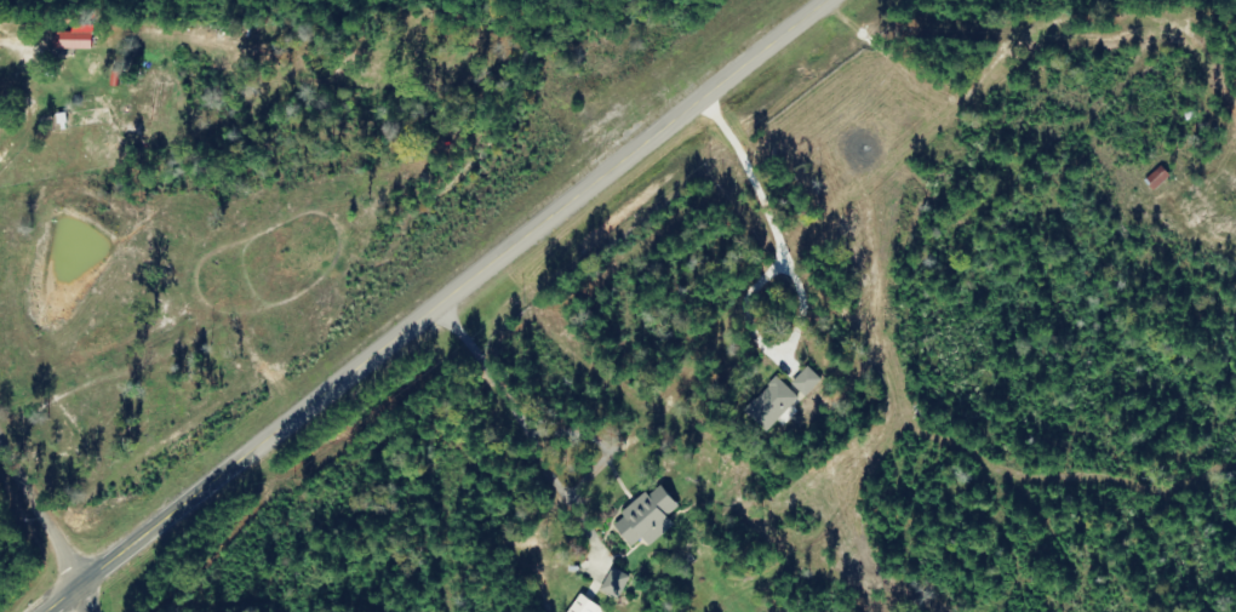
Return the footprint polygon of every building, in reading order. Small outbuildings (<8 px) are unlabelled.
[(1142,179),(1151,190),(1168,176),(1159,165),(1142,179)] [(765,431),(799,398),(777,375),(743,408),(765,431)] [(800,394),(809,388),(800,375),(792,381),(800,394)] [(671,524),(665,516),(676,507),(655,482),(616,515),(623,524),(616,530),(630,547),(640,539),(645,546),(671,524)]
